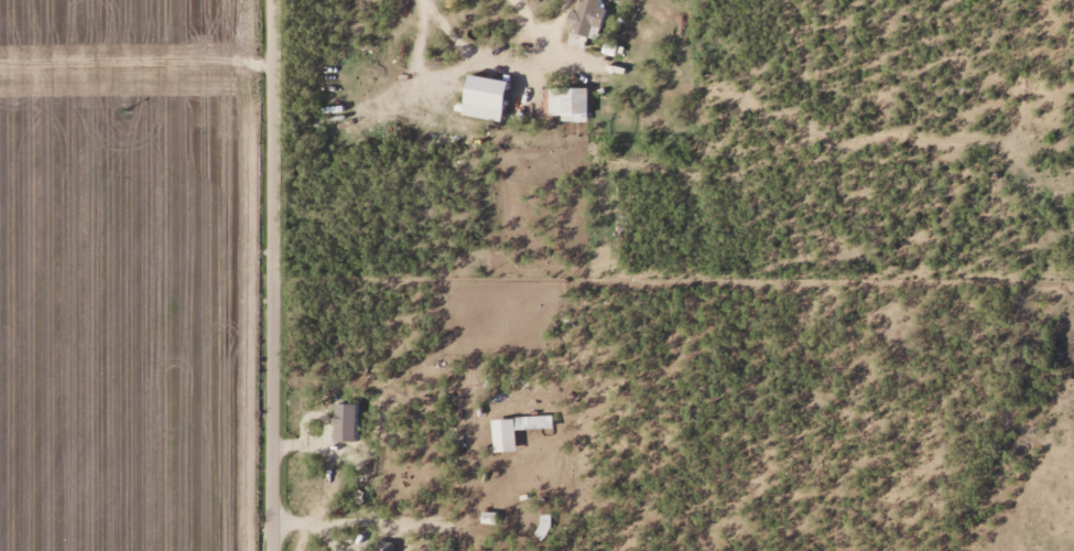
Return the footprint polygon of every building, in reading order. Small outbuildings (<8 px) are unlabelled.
[(603,10),(597,8),(599,0),(577,0),(573,13),(569,12),(564,32),(594,40),(603,10)] [(466,113),(505,122),(513,82),(474,74),(466,113)] [(585,88),(557,88),(557,121),(585,121),(585,88)] [(337,440),(358,440),(359,403),(338,402),(337,440)] [(396,542),(381,541),(380,550),(396,550),(396,542)]
